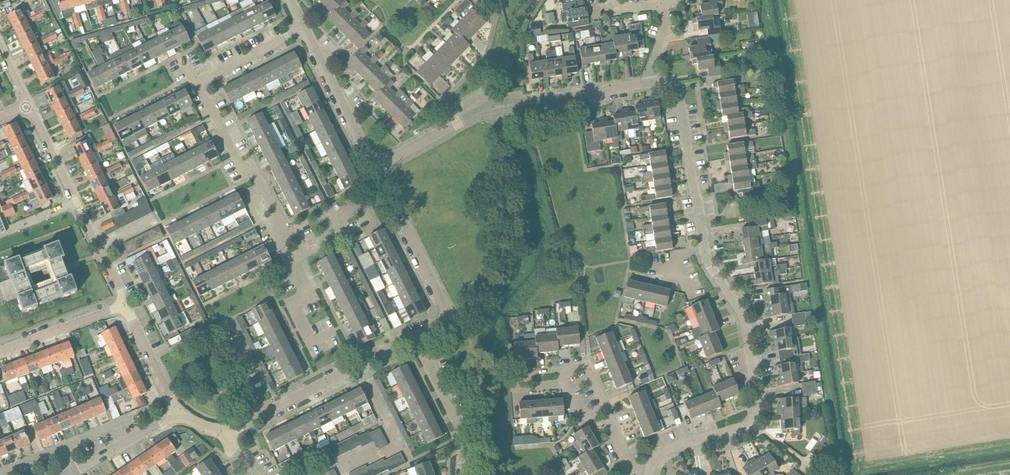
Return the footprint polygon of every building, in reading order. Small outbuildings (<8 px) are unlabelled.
[(45,12),(50,10),(49,6),(46,0),(39,0),(38,1),(43,9),(45,12)] [(71,0),(58,0),(61,12),(73,8),(71,0)] [(84,0),(71,0),(73,8),(85,5),(84,0)] [(209,0),(196,4),(197,9),(210,5),(209,0)] [(322,3),(332,13),(345,0),(325,0),(322,3)] [(348,4),(345,0),(332,13),(328,18),(338,28),(350,14),(344,9),(349,5),(348,4)] [(561,2),(563,13),(565,12),(567,28),(589,25),(586,8),(582,9),(580,0),(565,0),(565,2),(561,2)] [(721,0),(708,0),(709,4),(700,6),(701,13),(697,14),(698,18),(698,19),(712,16),(714,16),(717,16),(716,9),(723,8),(721,0)] [(268,1),(256,8),(264,23),(276,16),(268,1)] [(254,3),(242,9),(252,29),(264,23),(256,8),(254,3)] [(184,13),(197,9),(196,4),(183,8),(184,13)] [(429,4),(425,9),(430,14),(435,10),(429,4)] [(96,7),(98,14),(104,13),(102,6),(96,7)] [(230,14),(232,20),(240,35),(252,29),(242,9),(241,8),(230,14)] [(43,9),(37,12),(40,18),(46,15),(45,12),(43,9)] [(472,9),(462,19),(476,33),(486,23),(472,9)] [(26,21),(32,19),(30,16),(36,13),(35,11),(24,16),(20,10),(8,16),(14,28),(26,21)] [(174,10),(162,14),(164,19),(176,15),(174,10)] [(338,28),(347,37),(360,25),(354,18),(358,14),(355,10),(354,11),(354,10),(350,14),(338,28)] [(30,16),(32,19),(33,21),(40,18),(37,12),(36,13),(30,16)] [(73,18),(74,21),(80,20),(78,13),(72,14),(73,18)] [(104,13),(98,14),(100,21),(106,20),(104,13)] [(149,18),(151,22),(164,19),(162,14),(149,18)] [(715,22),(714,16),(712,16),(698,19),(698,18),(692,19),(693,24),(697,23),(698,31),(707,29),(708,37),(710,37),(720,35),(721,35),(718,22),(715,22)] [(444,22),(445,23),(449,26),(452,23),(451,22),(452,21),(448,17),(444,22)] [(137,22),(138,26),(151,22),(149,18),(137,22)] [(456,32),(466,43),(476,33),(462,19),(452,30),(455,33),(456,32)] [(82,27),(80,20),(74,21),(76,29),(82,27)] [(228,41),(240,35),(232,20),(221,25),(228,41)] [(365,20),(360,25),(347,37),(358,48),(370,35),(364,28),(368,24),(365,20)] [(14,28),(19,39),(32,33),(26,21),(14,28)] [(124,25),(125,30),(138,26),(137,22),(124,25)] [(537,36),(541,35),(539,22),(530,24),(532,32),(532,37),(537,36)] [(449,27),(449,26),(445,23),(440,27),(444,31),(449,27)] [(630,35),(625,35),(628,56),(632,55),(631,51),(638,50),(645,49),(641,23),(629,25),(630,35)] [(111,29),(112,34),(125,30),(124,25),(111,29)] [(217,47),(228,41),(221,25),(209,32),(217,47)] [(183,26),(170,32),(178,47),(190,41),(183,26)] [(611,28),(612,35),(613,35),(615,54),(616,54),(622,53),(622,57),(628,56),(625,35),(618,36),(616,27),(611,28)] [(98,33),(99,38),(103,46),(111,41),(108,35),(112,34),(111,29),(98,33)] [(587,64),(594,63),(589,30),(584,31),(586,48),(580,49),(581,59),(583,69),(588,68),(587,64)] [(601,66),(606,65),(602,38),(601,38),(602,46),(596,47),(593,30),(589,30),(594,63),(600,62),(601,66)] [(48,34),(51,40),(57,37),(56,35),(54,31),(48,34)] [(166,53),(178,47),(170,32),(159,38),(166,53)] [(217,47),(209,32),(197,38),(205,53),(217,47)] [(446,42),(460,56),(470,46),(466,43),(456,32),(455,33),(446,42)] [(19,39),(25,50),(38,44),(32,33),(19,39)] [(85,37),(86,42),(99,38),(98,33),(85,37)] [(379,33),(375,38),(380,42),(384,38),(379,33)] [(51,40),(48,34),(41,38),(44,44),(51,40)] [(537,36),(538,43),(549,41),(547,34),(541,35),(537,36)] [(608,37),(602,38),(606,65),(610,65),(609,61),(617,60),(616,54),(615,54),(613,35),(612,35),(608,35),(608,37)] [(721,44),(720,35),(710,37),(708,37),(697,39),(698,46),(689,48),(690,55),(686,56),(687,61),(692,60),(708,58),(708,57),(713,56),(711,50),(712,49),(711,45),(721,44)] [(86,42),(85,37),(71,41),(73,46),(86,42)] [(166,53),(159,38),(147,44),(154,59),(166,53)] [(154,59),(147,44),(144,39),(140,41),(142,46),(135,50),(143,65),(154,59)] [(450,66),(460,56),(446,42),(436,52),(450,66)] [(25,50),(30,61),(43,55),(38,44),(25,50)] [(132,45),(121,50),(131,71),(143,65),(135,50),(134,50),(132,45)] [(348,63),(358,73),(371,60),(364,54),(369,49),(365,46),(348,63)] [(570,57),(564,58),(567,79),(571,78),(570,74),(577,73),(576,63),(573,47),(569,48),(570,57)] [(119,77),(131,71),(121,50),(109,56),(111,62),(119,77)] [(419,50),(416,52),(417,53),(422,58),(425,56),(419,50)] [(562,79),(567,79),(564,58),(557,59),(555,50),(551,51),(555,77),(561,76),(562,79)] [(555,77),(551,51),(546,52),(548,60),(541,61),(544,82),(549,82),(548,78),(555,77)] [(54,63),(53,61),(49,52),(43,55),(30,61),(36,72),(49,66),(54,63)] [(72,52),(59,58),(62,63),(68,60),(67,57),(73,54),(72,52)] [(282,58),(290,74),(302,68),(294,52),(282,58)] [(371,60),(358,73),(368,83),(380,70),(374,64),(379,59),(378,59),(382,55),(379,52),(375,56),(371,60)] [(440,76),(450,66),(436,52),(426,62),(440,76)] [(544,82),(541,61),(534,63),(533,53),(528,54),(532,80),(539,79),(539,83),(544,82)] [(95,59),(100,68),(107,83),(119,77),(111,62),(106,64),(101,55),(95,59)] [(714,63),(713,56),(708,57),(708,58),(692,60),(693,64),(697,64),(698,71),(708,70),(709,77),(721,76),(719,62),(714,63)] [(278,80),(290,74),(282,58),(270,64),(278,80)] [(390,61),(380,70),(368,83),(378,93),(390,80),(390,79),(393,76),(387,70),(389,69),(388,68),(393,64),(390,61)] [(430,86),(440,76),(426,62),(416,73),(430,86)] [(278,80),(270,64),(258,70),(266,86),(278,80)] [(55,78),(49,66),(36,72),(42,84),(55,78)] [(95,89),(107,83),(100,68),(87,74),(95,89)] [(254,92),(266,86),(258,70),(247,76),(254,92)] [(247,76),(235,82),(242,98),(254,92),(247,76)] [(390,80),(378,93),(373,97),(383,107),(396,94),(389,88),(397,80),(394,77),(391,80),(390,80)] [(524,89),(530,88),(529,79),(522,80),(524,89)] [(308,80),(296,86),(298,90),(310,84),(308,80)] [(718,87),(719,94),(744,90),(743,85),(734,87),(733,80),(713,83),(714,88),(718,87)] [(230,104),(242,98),(235,82),(223,88),(230,104)] [(81,86),(75,89),(78,95),(85,92),(81,86)] [(298,90),(296,86),(284,92),(286,96),(298,90)] [(46,93),(52,104),(65,98),(59,87),(46,93)] [(297,95),(303,108),(318,100),(312,88),(297,95)] [(78,95),(75,89),(68,92),(71,98),(78,95)] [(185,90),(173,96),(182,113),(186,111),(184,109),(193,105),(185,90)] [(400,90),(396,94),(383,107),(393,117),(406,104),(399,98),(404,93),(400,90)] [(716,101),(717,106),(737,103),(736,96),(745,95),(744,90),(719,94),(720,101),(716,101)] [(284,92),(272,98),(274,102),(286,96),(284,92)] [(406,104),(393,117),(403,127),(410,120),(419,111),(413,104),(414,103),(413,103),(420,96),(417,93),(410,99),(406,104)] [(182,113),(173,96),(161,102),(169,117),(179,112),(180,114),(182,113)] [(52,104),(58,116),(70,109),(65,98),(52,104)] [(274,102),(272,98),(260,104),(262,108),(274,102)] [(324,112),(318,100),(303,108),(309,119),(324,112)] [(650,100),(646,101),(649,121),(656,120),(657,129),(662,128),(658,103),(651,104),(650,100)] [(281,103),(287,116),(291,113),(285,101),(281,103)] [(635,106),(635,112),(636,112),(639,132),(644,131),(643,126),(649,125),(648,121),(649,121),(646,101),(641,101),(642,105),(635,106)] [(157,123),(169,117),(161,102),(149,108),(157,123)] [(76,107),(70,109),(58,116),(63,127),(76,121),(71,111),(75,109),(76,110),(85,105),(83,103),(76,107)] [(738,109),(737,103),(717,106),(717,110),(721,110),(722,117),(726,116),(752,112),(751,111),(748,112),(747,107),(738,109)] [(262,108),(260,104),(248,110),(251,114),(262,108)] [(273,107),(279,119),(284,117),(277,105),(273,107)] [(93,108),(86,111),(89,118),(96,114),(93,108)] [(147,128),(157,123),(149,108),(138,114),(145,129),(148,134),(150,133),(147,128)] [(629,109),(625,110),(628,130),(634,129),(635,139),(640,138),(639,132),(636,112),(635,112),(629,113),(629,109)] [(251,114),(248,110),(237,116),(239,120),(251,114)] [(621,131),(628,130),(625,110),(619,111),(620,115),(613,116),(614,122),(615,122),(618,141),(622,141),(621,131)] [(83,121),(89,118),(86,111),(80,115),(83,121)] [(324,112),(309,119),(315,131),(330,123),(324,112)] [(723,123),(724,128),(744,125),(743,118),(752,117),(752,112),(726,116),(727,123),(723,123)] [(246,121),(252,133),(268,125),(261,113),(246,121)] [(293,127),(297,125),(291,113),(287,116),(293,127)] [(134,135),(145,129),(138,114),(126,119),(134,135)] [(185,120),(187,123),(189,127),(201,121),(198,114),(185,120)] [(279,119),(285,131),(290,129),(284,117),(279,119)] [(134,135),(126,119),(114,126),(121,141),(134,135)] [(607,140),(604,119),(598,120),(599,124),(592,125),(592,131),(584,133),(588,153),(601,150),(599,141),(607,140)] [(607,119),(604,119),(607,140),(612,139),(613,148),(619,147),(618,141),(615,122),(614,122),(608,123),(607,119)] [(82,132),(76,121),(63,127),(69,138),(82,132)] [(3,129),(9,141),(22,135),(16,123),(3,129)] [(177,133),(189,127),(187,123),(175,129),(177,133)] [(336,135),(330,123),(315,131),(321,143),(336,135)] [(203,125),(191,131),(193,135),(194,137),(199,134),(206,131),(205,129),(203,125)] [(252,133),(258,145),(274,137),(268,125),(252,133)] [(299,139),(303,137),(297,125),(293,127),(299,139)] [(745,131),(744,125),(724,128),(725,132),(729,132),(730,139),(755,135),(754,129),(745,131)] [(177,133),(175,129),(163,135),(165,139),(177,133)] [(290,129),(285,131),(291,143),(296,141),(290,129)] [(112,131),(109,133),(113,142),(117,140),(112,131)] [(181,141),(193,135),(191,131),(179,137),(181,141)] [(10,142),(4,145),(5,147),(6,148),(10,156),(15,154),(28,148),(22,135),(9,141),(10,142)] [(155,135),(150,138),(152,141),(154,145),(162,141),(160,137),(157,139),(155,135)] [(321,143),(327,155),(342,147),(336,135),(321,143)] [(73,147),(79,159),(92,153),(97,150),(95,147),(94,144),(89,147),(84,137),(75,141),(77,145),(73,147)] [(181,141),(179,137),(167,143),(169,147),(181,141)] [(197,143),(206,163),(219,157),(211,141),(209,137),(201,141),(200,141),(197,143)] [(280,149),(274,137),(258,145),(264,157),(280,149)] [(305,151),(309,149),(303,137),(299,139),(305,151)] [(109,140),(102,144),(105,149),(112,146),(109,140)] [(154,145),(152,141),(140,147),(142,151),(154,145)] [(301,153),(296,141),(291,143),(292,143),(289,145),(290,148),(293,147),(297,155),(301,153)] [(724,153),(725,157),(745,154),(744,148),(753,147),(752,141),(727,145),(728,152),(724,153)] [(165,149),(169,147),(167,143),(155,149),(157,153),(165,149)] [(195,169),(206,163),(197,143),(194,144),(195,149),(187,154),(195,169)] [(98,153),(105,149),(102,144),(95,147),(97,150),(98,153)] [(130,157),(142,151),(140,147),(128,153),(130,157)] [(348,159),(342,147),(327,155),(333,167),(348,159)] [(34,160),(28,148),(15,154),(21,166),(34,160)] [(155,149),(143,155),(146,161),(147,161),(148,164),(157,159),(155,154),(157,153),(155,149)] [(264,157),(270,168),(286,161),(280,149),(264,157)] [(309,149),(305,151),(311,162),(315,160),(309,149)] [(92,153),(79,159),(85,170),(112,156),(109,150),(94,157),(92,153)] [(651,165),(671,162),(670,157),(666,158),(665,151),(636,156),(637,161),(650,159),(651,165)] [(297,155),(303,167),(307,164),(301,153),(297,155)] [(187,154),(176,160),(183,175),(195,169),(187,154)] [(746,161),(745,154),(725,157),(726,162),(729,161),(730,168),(756,164),(755,159),(746,161)] [(142,163),(146,161),(143,155),(131,161),(137,171),(144,167),(142,163)] [(354,171),(348,159),(333,167),(339,178),(354,171)] [(40,173),(34,160),(21,166),(27,179),(40,173)] [(171,181),(183,175),(176,160),(163,166),(171,181)] [(315,160),(311,162),(317,174),(321,172),(315,160)] [(270,168),(276,180),(292,172),(286,161),(270,168)] [(671,162),(651,165),(652,171),(642,173),(643,178),(669,174),(668,167),(672,167),(671,162)] [(120,163),(113,166),(116,172),(123,169),(120,163)] [(85,170),(90,181),(103,175),(98,164),(85,170)] [(303,167),(309,178),(313,176),(307,164),(303,167)] [(757,169),(756,164),(730,168),(732,175),(728,175),(728,180),(749,177),(748,171),(757,169)] [(147,193),(159,187),(152,172),(148,165),(144,167),(148,174),(140,178),(147,193)] [(7,170),(10,176),(17,172),(14,166),(7,170)] [(108,172),(103,175),(90,181),(96,193),(109,186),(106,181),(111,178),(110,175),(116,172),(113,166),(107,169),(108,172)] [(163,166),(152,172),(159,187),(171,181),(163,166)] [(10,176),(7,170),(0,173),(3,179),(10,176)] [(354,171),(339,178),(345,191),(360,183),(359,180),(361,180),(358,174),(356,175),(354,171)] [(292,172),(276,180),(282,192),(298,184),(292,172)] [(323,186),(327,184),(321,172),(317,174),(323,186)] [(46,185),(40,173),(27,179),(33,191),(46,185)] [(653,181),(654,188),(674,185),(674,180),(670,181),(669,174),(643,178),(643,183),(653,181)] [(309,178),(315,190),(319,188),(313,176),(309,178)] [(749,177),(728,180),(729,185),(733,184),(734,191),(737,191),(738,194),(742,193),(743,198),(757,195),(756,188),(760,187),(759,182),(750,183),(749,177)] [(133,188),(139,185),(138,183),(131,186),(131,185),(124,188),(127,194),(134,191),(133,188)] [(327,184),(323,186),(329,199),(335,196),(329,183),(327,184)] [(282,192),(288,204),(303,196),(298,184),(282,192)] [(625,192),(634,191),(633,184),(624,186),(625,192)] [(19,195),(22,201),(29,197),(34,207),(53,198),(46,185),(33,191),(28,194),(27,191),(19,195)] [(142,191),(139,185),(133,188),(134,191),(127,194),(124,188),(118,192),(120,195),(114,198),(102,204),(107,215),(120,209),(117,204),(142,191)] [(674,185),(654,188),(655,194),(640,196),(641,202),(672,197),(671,190),(675,189),(674,185)] [(96,193),(102,204),(114,198),(109,186),(96,193)] [(315,190),(309,193),(311,197),(317,194),(322,202),(326,200),(319,188),(315,190)] [(238,193),(225,200),(233,215),(245,209),(238,193)] [(9,200),(11,203),(14,201),(15,204),(22,201),(19,195),(12,198),(12,199),(9,200)] [(310,208),(303,196),(288,204),(294,216),(310,208)] [(138,200),(137,202),(139,206),(142,205),(147,202),(144,197),(138,200)] [(221,221),(233,215),(225,200),(214,205),(221,221)] [(142,205),(147,215),(152,213),(147,202),(142,205)] [(10,204),(1,208),(5,218),(15,214),(12,210),(11,207),(10,204)] [(651,218),(671,214),(670,210),(666,211),(665,204),(639,208),(640,213),(650,212),(651,218)] [(147,215),(142,205),(139,206),(137,207),(142,218),(147,215)] [(221,221),(214,205),(202,211),(210,227),(221,221)] [(142,218),(137,207),(132,210),(137,220),(142,218)] [(137,220),(132,210),(127,212),(132,223),(137,220)] [(198,233),(210,227),(202,211),(190,217),(198,233)] [(132,223),(127,212),(122,215),(127,225),(132,223)] [(671,214),(651,218),(652,224),(642,226),(643,231),(669,226),(668,220),(672,219),(671,214)] [(127,225),(122,215),(117,217),(122,228),(127,225)] [(112,220),(114,225),(117,230),(122,228),(117,217),(112,220)] [(190,217),(178,223),(186,239),(198,233),(190,217)] [(742,236),(738,237),(739,242),(760,239),(760,238),(769,237),(768,231),(767,224),(767,222),(770,221),(769,218),(767,219),(758,220),(748,222),(749,227),(749,228),(741,229),(742,236)] [(239,228),(241,231),(254,225),(250,219),(238,225),(239,228)] [(114,225),(112,220),(101,225),(104,231),(114,225)] [(634,230),(633,221),(626,223),(627,232),(634,230)] [(174,245),(186,239),(178,223),(166,229),(174,245)] [(154,229),(159,239),(164,236),(159,226),(154,229)] [(669,226),(643,231),(644,235),(653,234),(654,241),(675,237),(674,233),(674,232),(670,233),(669,226)] [(241,231),(239,228),(228,233),(230,237),(241,231)] [(149,231),(154,241),(159,239),(154,229),(149,231)] [(255,229),(243,235),(246,239),(246,241),(258,235),(255,229)] [(368,237),(375,249),(390,241),(384,229),(368,237)] [(144,234),(149,244),(154,241),(149,231),(144,234)] [(230,237),(228,233),(216,239),(218,243),(230,237)] [(139,236),(144,246),(149,244),(144,234),(139,236)] [(231,241),(234,245),(246,239),(243,235),(231,241)] [(134,239),(139,249),(144,246),(139,236),(134,239)] [(677,244),(687,243),(686,236),(675,238),(677,244)] [(675,242),(675,237),(654,241),(655,247),(646,248),(647,253),(673,249),(671,242),(675,242)] [(128,241),(134,251),(139,249),(134,239),(128,241)] [(218,243),(216,239),(204,245),(206,249),(218,243)] [(760,239),(739,242),(740,246),(744,246),(745,252),(772,248),(777,247),(776,242),(761,244),(760,239)] [(166,262),(176,257),(167,240),(163,242),(172,259),(166,262)] [(134,251),(128,241),(123,244),(129,254),(134,251)] [(231,241),(219,247),(222,251),(234,245),(231,241)] [(390,241),(375,249),(381,261),(396,253),(390,241)] [(4,264),(10,279),(11,278),(18,297),(17,297),(23,313),(38,307),(37,305),(61,296),(62,298),(77,292),(71,277),(70,277),(63,259),(65,258),(59,243),(44,249),(44,250),(20,259),(20,258),(4,264)] [(352,245),(359,257),(363,255),(357,243),(352,245)] [(797,244),(789,245),(790,252),(798,251),(797,244)] [(206,249),(204,245),(192,251),(194,255),(206,249)] [(252,251),(259,267),(272,260),(264,245),(252,251)] [(631,256),(638,254),(636,245),(629,247),(631,256)] [(210,257),(222,251),(219,247),(208,253),(210,257)] [(345,249),(351,261),(355,259),(349,247),(345,249)] [(133,263),(139,276),(154,268),(154,267),(160,264),(154,253),(152,248),(127,260),(130,265),(133,263)] [(772,253),(772,248),(745,252),(746,259),(742,260),(743,265),(749,264),(764,262),(764,260),(763,254),(772,253)] [(194,255),(192,251),(180,257),(182,261),(194,255)] [(247,273),(259,267),(252,251),(240,257),(247,273)] [(363,255),(359,257),(365,269),(375,264),(369,252),(363,255)] [(198,263),(210,257),(208,253),(196,259),(198,263)] [(396,253),(381,261),(387,273),(402,265),(396,253)] [(318,262),(324,274),(339,267),(333,255),(318,262)] [(182,269),(176,257),(166,262),(171,272),(177,269),(178,271),(182,269)] [(240,257),(228,263),(235,279),(247,273),(240,257)] [(764,262),(749,264),(749,268),(753,267),(754,274),(786,269),(786,263),(779,264),(776,265),(775,258),(769,259),(764,260),(764,262)] [(186,269),(198,263),(196,259),(184,265),(186,269)] [(357,273),(361,270),(355,259),(351,261),(357,273)] [(224,285),(235,279),(228,263),(216,269),(224,285)] [(408,276),(402,265),(387,273),(392,284),(408,276)] [(345,278),(339,267),(324,274),(330,286),(345,278)] [(375,278),(369,267),(365,269),(371,281),(375,278)] [(160,280),(154,268),(139,276),(145,287),(160,280)] [(182,269),(178,271),(184,283),(187,281),(182,269)] [(224,285),(216,269),(204,275),(212,290),(224,285)] [(786,274),(786,269),(754,274),(755,280),(751,281),(752,286),(759,285),(759,286),(779,283),(778,276),(781,275),(781,274),(786,274)] [(363,284),(367,282),(361,270),(357,273),(363,284)] [(200,297),(212,290),(204,275),(192,281),(200,297)] [(414,288),(408,276),(392,284),(398,296),(414,288)] [(164,278),(160,280),(145,287),(151,299),(166,292),(166,290),(170,288),(164,278)] [(351,290),(345,278),(330,286),(336,298),(351,290)] [(381,290),(375,278),(371,281),(377,293),(381,290)] [(193,293),(187,281),(184,283),(189,294),(185,296),(185,297),(193,293)] [(624,297),(634,299),(638,283),(628,281),(624,297)] [(369,296),(373,294),(367,282),(363,284),(369,296)] [(634,299),(645,302),(649,286),(638,283),(634,299)] [(794,295),(809,295),(808,283),(794,284),(794,295)] [(660,288),(649,286),(645,302),(656,304),(660,288)] [(767,296),(764,297),(765,302),(768,302),(769,307),(786,304),(791,303),(790,293),(791,293),(790,286),(786,286),(786,287),(783,287),(766,290),(767,296)] [(398,296),(404,308),(420,300),(414,288),(398,296)] [(670,291),(660,288),(656,304),(666,307),(670,291)] [(336,298),(342,310),(357,302),(351,290),(336,298)] [(382,304),(387,302),(381,290),(377,293),(382,304)] [(166,292),(151,299),(157,311),(172,303),(166,292)] [(199,304),(193,293),(185,297),(187,300),(191,298),(195,307),(199,304)] [(375,308),(379,306),(373,294),(369,296),(375,308)] [(393,299),(387,302),(382,304),(388,316),(395,312),(392,304),(395,303),(393,299)] [(426,312),(420,300),(404,308),(410,320),(426,312)] [(691,306),(695,316),(711,310),(707,300),(691,306)] [(357,302),(342,310),(348,322),(363,314),(357,302)] [(172,303),(157,311),(163,323),(178,315),(172,303)] [(252,310),(259,323),(274,315),(267,303),(252,310)] [(205,316),(199,304),(195,307),(201,318),(205,316)] [(788,314),(786,304),(769,307),(769,312),(767,312),(767,317),(788,314)] [(380,321),(385,318),(379,306),(375,308),(381,320),(380,320),(380,321)] [(711,310),(695,316),(699,327),(715,320),(711,310)] [(401,325),(395,312),(388,316),(395,328),(401,325)] [(791,315),(792,321),(806,319),(805,318),(812,318),(811,312),(791,315)] [(348,322),(354,334),(369,326),(363,314),(348,322)] [(184,327),(178,315),(163,323),(169,334),(178,330),(184,327)] [(259,323),(264,334),(279,326),(274,315),(259,323)] [(236,319),(242,331),(246,329),(248,328),(241,316),(236,319)] [(640,322),(648,324),(649,320),(646,319),(647,317),(641,316),(641,318),(640,322)] [(385,318),(380,321),(386,333),(391,330),(385,318)] [(806,325),(806,319),(792,321),(793,327),(806,325)] [(719,331),(715,320),(699,327),(703,336),(709,334),(709,335),(714,332),(719,331)] [(285,338),(279,326),(264,334),(270,346),(285,338)] [(375,338),(369,326),(354,334),(360,346),(375,338)] [(106,344),(107,345),(120,338),(115,327),(94,337),(99,347),(106,344)] [(578,327),(567,328),(569,345),(580,344),(578,327)] [(182,341),(195,334),(192,328),(179,335),(182,341)] [(558,346),(569,345),(567,328),(556,330),(556,335),(557,341),(557,340),(558,346)] [(773,336),(774,341),(791,338),(790,328),(770,331),(770,337),(773,336)] [(252,340),(246,329),(242,331),(248,343),(252,340)] [(596,338),(600,349),(616,342),(612,332),(596,338)] [(699,338),(703,349),(718,342),(714,332),(709,335),(709,334),(703,336),(699,338)] [(557,341),(556,335),(546,336),(548,352),(559,351),(558,346),(557,340),(557,341)] [(535,337),(536,341),(536,347),(537,353),(548,352),(546,336),(535,337)] [(686,337),(679,340),(675,342),(677,347),(688,342),(686,337)] [(798,337),(791,338),(774,341),(775,346),(772,346),(773,352),(778,351),(779,358),(794,356),(793,348),(799,347),(798,337)] [(126,349),(120,338),(107,345),(112,355),(126,349)] [(291,350),(285,338),(270,346),(276,358),(291,350)] [(252,340),(248,343),(254,354),(258,352),(252,340)] [(536,347),(536,341),(525,342),(526,359),(537,358),(537,353),(536,347)] [(69,342),(58,347),(63,361),(75,356),(69,342)] [(526,359),(525,342),(514,343),(515,360),(526,359)] [(600,349),(604,359),(620,352),(616,342),(600,349)] [(718,342),(703,349),(707,359),(723,352),(718,342)] [(63,361),(58,347),(46,351),(52,365),(63,361)] [(84,349),(76,352),(79,358),(86,355),(84,349)] [(126,349),(112,355),(117,366),(131,360),(126,349)] [(276,358),(282,370),(298,362),(291,350),(276,358)] [(40,369),(52,365),(46,351),(35,355),(40,369)] [(254,354),(260,366),(264,364),(258,352),(254,354)] [(624,363),(620,352),(604,359),(608,369),(624,363)] [(40,369),(35,355),(24,359),(29,373),(40,369)] [(645,355),(640,356),(630,360),(632,365),(647,360),(645,355)] [(778,371),(779,375),(797,373),(803,372),(801,362),(796,363),(795,360),(801,358),(800,355),(794,356),(779,358),(780,365),(775,366),(776,371),(778,371)] [(80,360),(83,368),(90,366),(87,358),(80,360)] [(29,373),(24,359),(12,364),(17,378),(29,373)] [(136,371),(131,360),(117,366),(123,377),(136,371)] [(298,362),(282,370),(288,382),(304,374),(298,362)] [(628,373),(624,363),(608,369),(612,379),(628,373)] [(17,378),(12,364),(1,368),(7,382),(17,378)] [(264,364),(260,366),(266,378),(270,376),(264,364)] [(391,372),(397,384),(412,377),(406,365),(391,372)] [(653,375),(650,369),(649,365),(645,366),(649,376),(653,375)] [(68,375),(74,373),(72,366),(66,368),(68,375)] [(93,374),(90,366),(83,368),(86,377),(93,374)] [(66,368),(60,370),(62,377),(68,375),(66,368)] [(110,370),(104,373),(103,373),(106,379),(113,376),(110,370)] [(117,380),(123,391),(141,381),(136,371),(123,377),(117,380)] [(632,383),(628,373),(612,379),(617,389),(632,383)] [(655,380),(653,375),(649,376),(647,373),(639,376),(642,385),(655,380)] [(797,373),(779,375),(780,380),(777,381),(778,386),(799,383),(797,373)] [(52,381),(49,374),(43,377),(46,384),(52,381)] [(270,376),(266,378),(272,390),(276,388),(271,379),(270,376)] [(397,384),(403,396),(418,388),(412,377),(397,384)] [(381,392),(385,390),(379,378),(375,380),(381,392)] [(733,379),(723,383),(729,398),(739,394),(733,379)] [(147,393),(141,381),(123,391),(119,392),(113,395),(105,399),(109,409),(115,406),(114,402),(123,398),(126,403),(135,398),(142,395),(147,393)] [(802,383),(803,389),(816,387),(822,386),(821,382),(816,383),(815,381),(802,383)] [(20,385),(22,390),(23,392),(30,389),(27,382),(20,385)] [(729,398),(723,383),(713,387),(715,391),(719,402),(729,398)] [(99,388),(105,399),(113,395),(110,389),(107,384),(99,388)] [(48,392),(45,385),(37,388),(40,395),(48,392)] [(89,386),(83,389),(86,396),(92,394),(89,386)] [(116,386),(110,389),(113,395),(119,392),(116,386)] [(816,387),(803,389),(803,396),(817,394),(816,387)] [(356,409),(359,415),(371,408),(360,388),(348,394),(356,409)] [(403,396),(409,408),(424,400),(418,388),(403,396)] [(86,396),(83,389),(77,391),(80,399),(86,396)] [(23,392),(22,390),(7,397),(11,407),(26,401),(23,392)] [(391,402),(385,390),(381,392),(387,404),(391,402)] [(628,397),(633,407),(648,401),(644,391),(628,397)] [(721,407),(719,402),(715,391),(705,396),(711,411),(721,407)] [(344,415),(356,409),(348,394),(337,400),(344,415)] [(61,398),(64,406),(70,403),(67,395),(61,398)] [(142,395),(135,398),(140,408),(147,405),(142,395)] [(711,411),(705,396),(694,400),(701,415),(711,411)] [(553,421),(551,397),(543,398),(544,401),(541,401),(542,417),(548,417),(548,421),(553,421)] [(559,397),(551,397),(553,421),(558,420),(557,416),(564,415),(563,399),(560,399),(559,397)] [(58,408),(64,406),(61,398),(55,401),(58,408)] [(90,403),(95,416),(106,412),(101,398),(90,403)] [(778,404),(778,409),(798,408),(798,398),(780,399),(780,404),(778,404)] [(679,407),(679,408),(683,417),(689,415),(690,419),(701,415),(694,400),(693,400),(689,402),(687,399),(683,401),(684,405),(681,406),(679,407)] [(51,436),(45,422),(42,415),(39,408),(36,400),(20,406),(25,416),(34,413),(39,425),(34,427),(40,440),(51,436)] [(337,400),(325,406),(332,421),(344,415),(337,400)] [(424,400),(409,408),(415,420),(430,412),(424,400)] [(536,418),(542,417),(541,401),(530,402),(531,423),(536,422),(536,418)] [(633,407),(637,418),(652,411),(648,401),(633,407)] [(387,404),(393,416),(397,414),(391,402),(387,404)] [(531,423),(530,402),(519,403),(520,419),(527,419),(527,423),(531,423)] [(84,421),(95,416),(90,403),(78,408),(84,421)] [(45,405),(39,408),(42,415),(48,412),(45,405)] [(321,427),(332,421),(325,406),(313,412),(321,427)] [(12,409),(17,420),(22,417),(18,407),(12,409)] [(78,408),(67,413),(73,426),(84,421),(78,408)] [(672,415),(677,413),(675,408),(671,409),(671,410),(665,412),(668,417),(672,415)] [(798,408),(778,409),(778,415),(781,415),(781,419),(799,418),(798,408)] [(3,413),(6,418),(8,423),(17,420),(12,409),(3,413)] [(652,411),(637,418),(641,428),(656,421),(652,411)] [(321,427),(313,412),(301,418),(309,433),(311,438),(316,436),(313,431),(321,427)] [(415,420),(421,432),(436,424),(430,412),(415,420)] [(62,431),(73,426),(67,413),(56,417),(62,431)] [(677,413),(672,415),(677,425),(681,423),(677,413)] [(361,420),(362,422),(364,426),(377,420),(374,414),(361,420)] [(397,414),(393,416),(399,428),(403,426),(397,414)] [(56,417),(45,422),(51,436),(62,431),(56,417)] [(297,439),(309,433),(301,418),(289,424),(297,439)] [(800,429),(799,418),(781,419),(782,433),(787,432),(787,430),(800,429)] [(660,432),(656,421),(641,428),(645,438),(660,432)] [(350,428),(353,432),(364,426),(362,422),(350,428)] [(289,424),(278,430),(285,445),(297,439),(289,424)] [(442,436),(436,424),(421,432),(427,444),(442,436)] [(403,426),(399,428),(405,440),(409,438),(403,426)] [(573,443),(575,447),(593,436),(588,426),(573,435),(577,441),(573,443)] [(353,432),(350,428),(339,434),(341,438),(353,432)] [(369,433),(372,439),(382,434),(379,428),(370,433),(369,433)] [(273,451),(285,445),(278,430),(265,436),(273,451)] [(13,436),(18,449),(30,444),(25,431),(13,436)] [(363,434),(368,444),(373,442),(374,442),(372,439),(369,433),(370,433),(369,431),(363,434)] [(810,452),(815,456),(823,445),(827,439),(819,433),(815,439),(818,441),(810,452)] [(341,438),(339,434),(327,440),(329,444),(341,438)] [(363,434),(358,437),(357,437),(362,445),(361,445),(362,447),(368,444),(363,434)] [(382,434),(372,439),(374,442),(373,442),(375,444),(385,439),(382,434)] [(356,448),(361,445),(362,445),(357,437),(358,437),(357,435),(351,438),(356,448)] [(18,449),(13,436),(2,440),(8,454),(18,449)] [(599,445),(593,436),(575,447),(578,451),(581,449),(584,454),(592,449),(592,450),(599,445)] [(345,440),(350,451),(356,448),(351,438),(345,440)] [(409,438),(405,440),(411,452),(415,450),(409,438)] [(791,438),(786,444),(805,458),(809,452),(791,438)] [(166,458),(172,468),(176,474),(193,462),(187,452),(180,457),(181,458),(176,461),(172,454),(176,451),(168,439),(157,446),(166,458)] [(388,445),(385,439),(375,444),(378,450),(388,445)] [(2,440),(0,441),(0,457),(8,454),(2,440)] [(329,444),(327,440),(315,446),(317,450),(329,444)] [(340,443),(345,454),(350,451),(345,440),(340,443)] [(334,446),(339,456),(345,454),(340,443),(334,446)] [(828,448),(823,445),(815,456),(820,460),(828,448)] [(156,465),(166,458),(157,446),(147,452),(156,465)] [(317,450),(315,446),(303,452),(305,456),(317,450)] [(339,456),(334,446),(329,449),(334,459),(339,456)] [(299,454),(292,458),(294,462),(305,456),(303,452),(301,447),(297,449),(299,454)] [(198,456),(195,452),(192,448),(187,451),(190,455),(193,460),(198,456)] [(598,458),(592,450),(592,449),(584,454),(578,457),(581,463),(577,465),(580,469),(598,458)] [(147,452),(137,459),(146,471),(156,465),(147,452)] [(770,474),(775,474),(773,471),(783,466),(777,456),(772,458),(774,456),(772,452),(760,458),(770,474)] [(401,453),(395,456),(400,466),(406,463),(401,453)] [(400,466),(395,456),(389,459),(395,469),(400,466)] [(294,462),(292,458),(279,464),(281,468),(294,462)] [(598,458),(580,469),(582,473),(586,471),(588,474),(592,474),(597,474),(596,473),(603,468),(598,458)] [(760,458),(756,461),(754,458),(751,461),(759,474),(770,474),(760,458)] [(128,466),(134,474),(141,474),(146,471),(137,459),(128,466)] [(201,474),(208,474),(217,469),(209,459),(196,468),(201,474)] [(384,461),(383,459),(377,462),(383,472),(388,470),(384,461)] [(389,459),(384,461),(388,470),(389,472),(395,469),(389,459)] [(751,461),(746,463),(747,466),(742,468),(746,474),(759,474),(751,461)] [(377,462),(372,465),(377,474),(383,472),(377,462)] [(417,474),(429,474),(433,474),(429,462),(414,467),(417,474)] [(366,468),(365,465),(360,468),(363,474),(370,474),(366,468)] [(372,465),(366,468),(370,474),(377,474),(372,465)] [(128,466),(118,473),(119,474),(134,474),(128,466)]
